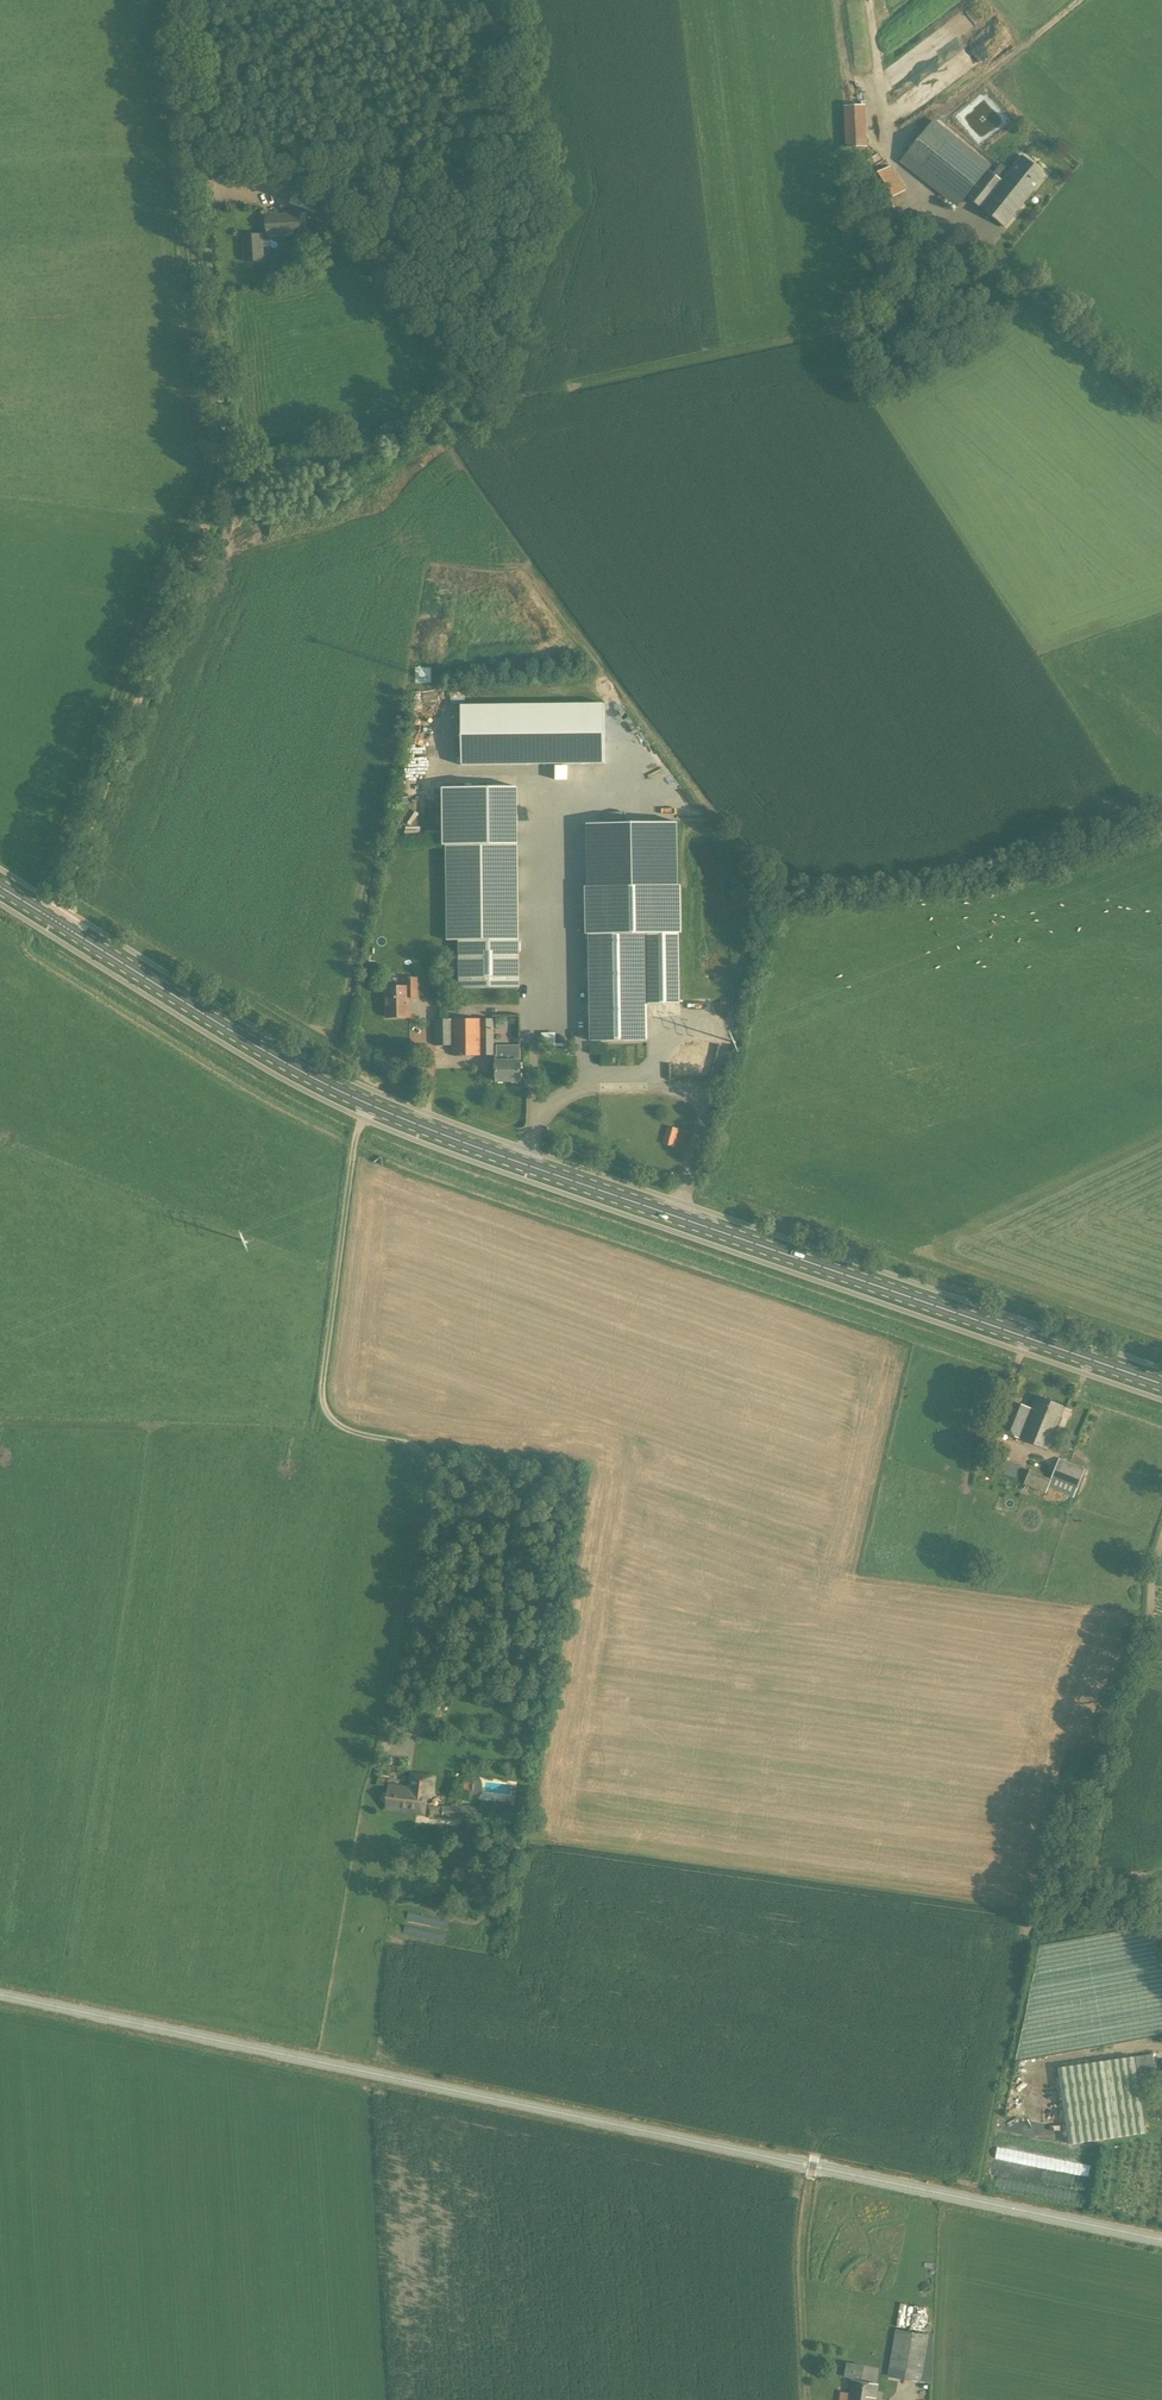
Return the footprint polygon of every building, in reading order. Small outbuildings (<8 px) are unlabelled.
[(895,25),(892,27),(902,41),(905,38),(895,25)] [(845,148),(867,147),(865,106),(844,107),(845,148)] [(957,207),(982,176),(991,165),(935,120),(901,162),(957,207)] [(1004,228),(1046,176),(1022,157),(1010,171),(1001,164),(993,175),(990,172),(968,199),(1004,228)] [(890,200),(905,191),(891,166),(865,182),(879,206),(879,205),(885,214),(895,208),(890,200)] [(266,238),(301,236),(299,211),(285,211),(285,214),(279,214),(279,212),(265,213),(266,238)] [(245,262),(263,261),(262,236),(243,237),(245,262)] [(307,269),(299,259),(290,267),(298,277),(307,269)] [(460,705),(461,765),(604,764),(604,704),(460,705)] [(559,781),(558,767),(542,767),(543,781),(559,781)] [(459,987),(517,987),(518,844),(517,787),(445,788),(446,845),(447,845),(446,941),(459,941),(459,987)] [(418,896),(431,897),(431,877),(418,877),(418,896)] [(645,933),(588,934),(588,935),(589,1041),(647,1040),(647,1005),(645,933)] [(409,1017),(409,998),(418,998),(417,978),(407,978),(407,987),(386,987),(386,1018),(409,1017)] [(435,1046),(452,1045),(452,1056),(494,1055),(494,1019),(435,1020),(435,1046)] [(522,1035),(497,1035),(496,1043),(522,1044),(522,1035)] [(496,1081),(520,1081),(520,1045),(497,1046),(497,1060),(496,1060),(496,1081)] [(669,1124),(665,1143),(677,1145),(681,1127),(669,1124)] [(1048,1449),(1065,1407),(1038,1396),(1032,1410),(1010,1401),(999,1429),(1048,1449)] [(1008,1461),(1009,1453),(1001,1452),(1000,1460),(1008,1461)] [(1074,1498),(1087,1469),(1060,1459),(1051,1479),(1030,1471),(1024,1484),(1046,1493),(1048,1488),(1074,1498)] [(1006,1462),(1003,1474),(1015,1477),(1018,1464),(1006,1462)] [(432,1786),(432,1782),(430,1779),(413,1777),(411,1788),(390,1786),(387,1810),(417,1813),(420,1787),(428,1788),(432,1786)] [(474,1778),(473,1786),(472,1786),(471,1794),(478,1795),(480,1779),(474,1778)] [(476,1819),(476,1807),(443,1806),(443,1819),(476,1819)] [(407,1912),(405,1926),(445,1933),(448,1920),(407,1912)] [(404,1927),(403,1933),(443,1940),(444,1934),(404,1927)] [(1135,2056),(1138,2076),(1148,2075),(1145,2055),(1135,2056)] [(1145,2133),(1134,2056),(1057,2067),(1069,2144),(1145,2133)] [(921,2382),(929,2335),(896,2329),(888,2376),(921,2382)] [(854,2377),(853,2380),(859,2381),(859,2378),(861,2378),(863,2366),(845,2363),(843,2376),(854,2377)] [(878,2384),(859,2381),(853,2380),(852,2380),(848,2399),(875,2399),(875,2398),(876,2398),(878,2384)]
